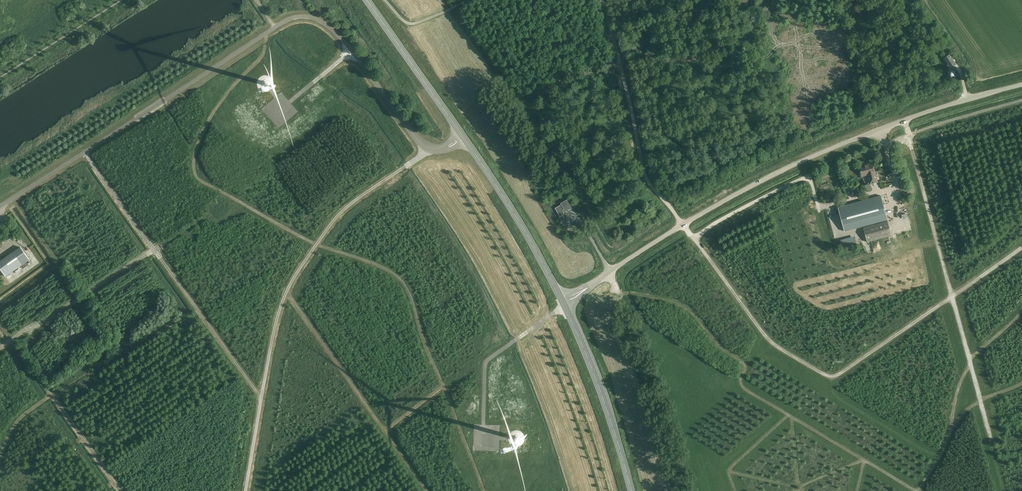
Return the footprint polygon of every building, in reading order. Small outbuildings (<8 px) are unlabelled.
[(950,67),(956,63),(949,54),(944,58),(950,67)] [(859,167),(862,175),(868,174),(869,176),(868,177),(870,184),(877,182),(875,175),(876,175),(874,170),(872,163),(859,167)] [(881,196),(838,207),(845,231),(887,220),(881,196)] [(560,217),(565,214),(564,213),(572,208),(567,200),(561,203),(561,204),(555,208),(560,217)] [(65,229),(64,232),(69,234),(74,222),(65,219),(62,228),(65,229)] [(867,242),(891,235),(888,221),(863,227),(867,242)] [(1,269),(5,276),(29,260),(20,247),(0,261),(0,268),(1,269)] [(60,288),(65,285),(60,277),(51,282),(64,302),(71,298),(68,294),(65,296),(60,288)]
